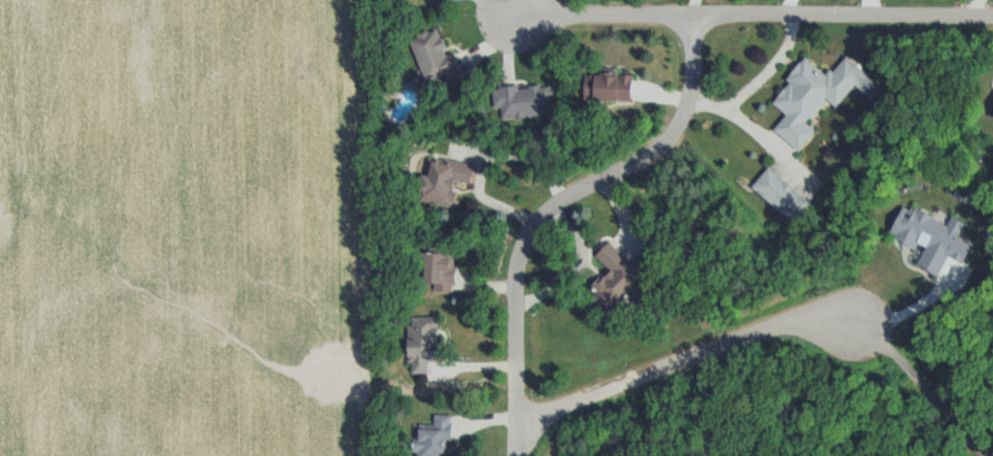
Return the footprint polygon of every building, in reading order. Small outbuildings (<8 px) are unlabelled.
[(428,82),(462,72),(457,54),(450,56),(442,31),(414,39),(428,82)] [(804,153),(820,132),(810,125),(828,100),(842,110),(860,84),(863,86),(871,76),(847,58),(833,77),(809,59),(776,104),(790,115),(778,133),(804,153)] [(599,76),(599,103),(636,103),(637,77),(599,76)] [(497,111),(505,110),(505,118),(550,118),(550,88),(496,88),(497,111)] [(428,161),(423,205),(456,209),(462,166),(428,161)] [(798,224),(814,204),(772,169),(756,189),(798,224)] [(596,260),(610,274),(596,289),(615,307),(644,277),(612,245),(596,260)] [(427,253),(427,288),(458,288),(457,252),(427,253)] [(446,318),(413,318),(413,375),(433,375),(433,363),(446,363),(446,318)] [(419,455),(449,455),(449,441),(456,441),(455,415),(437,415),(437,424),(419,425),(419,455)]
